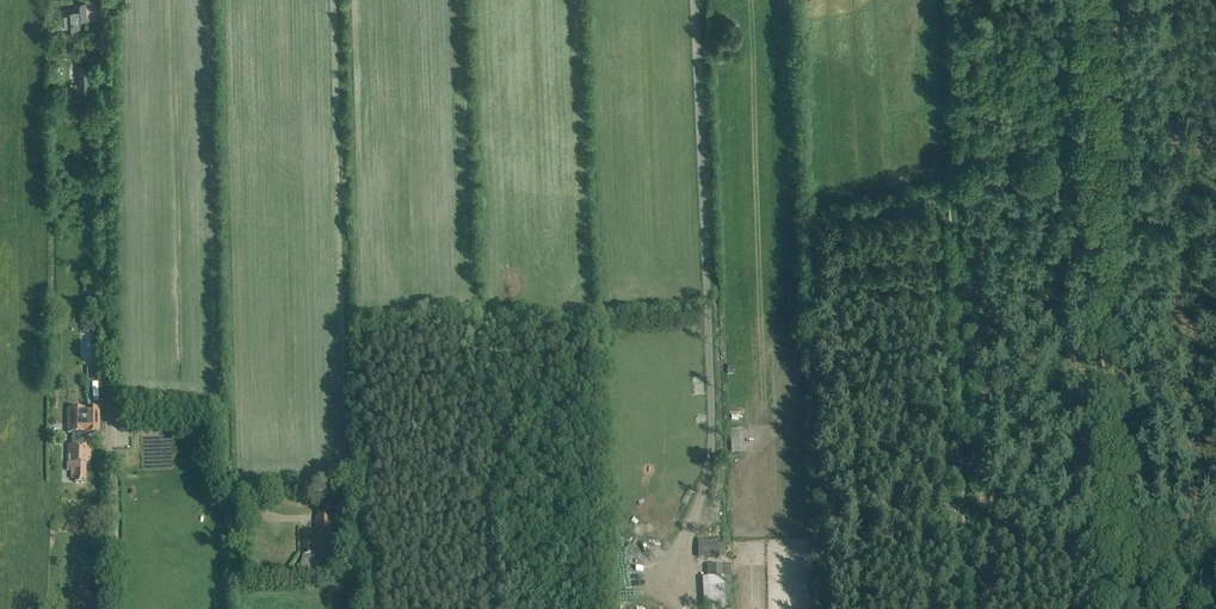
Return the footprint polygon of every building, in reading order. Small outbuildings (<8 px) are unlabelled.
[(64,10),(65,29),(78,28),(77,21),(87,20),(86,2),(75,2),(75,9),(64,10)] [(78,65),(77,65),(78,88),(91,88),(91,64),(78,64),(78,65)] [(68,446),(67,471),(72,471),(72,479),(75,479),(75,483),(86,483),(86,468),(90,468),(91,446),(85,446),(85,434),(100,434),(100,410),(95,410),(69,410),(68,434),(72,434),(72,446),(68,446)] [(732,453),(744,453),(743,429),(730,430),(732,453)] [(324,543),(324,535),(329,535),(329,515),(318,515),(318,519),(315,519),(315,535),(316,535),(316,543),(324,543)] [(304,556),(315,556),(314,543),(303,544),(304,556)] [(714,557),(713,544),(699,545),(699,558),(714,557)] [(304,556),(302,561),(300,568),(314,568),(315,568),(315,556),(304,556)] [(724,565),(714,565),(714,578),(702,579),(704,608),(726,608),(724,565)] [(300,577),(314,577),(314,568),(300,568),(300,577)]
